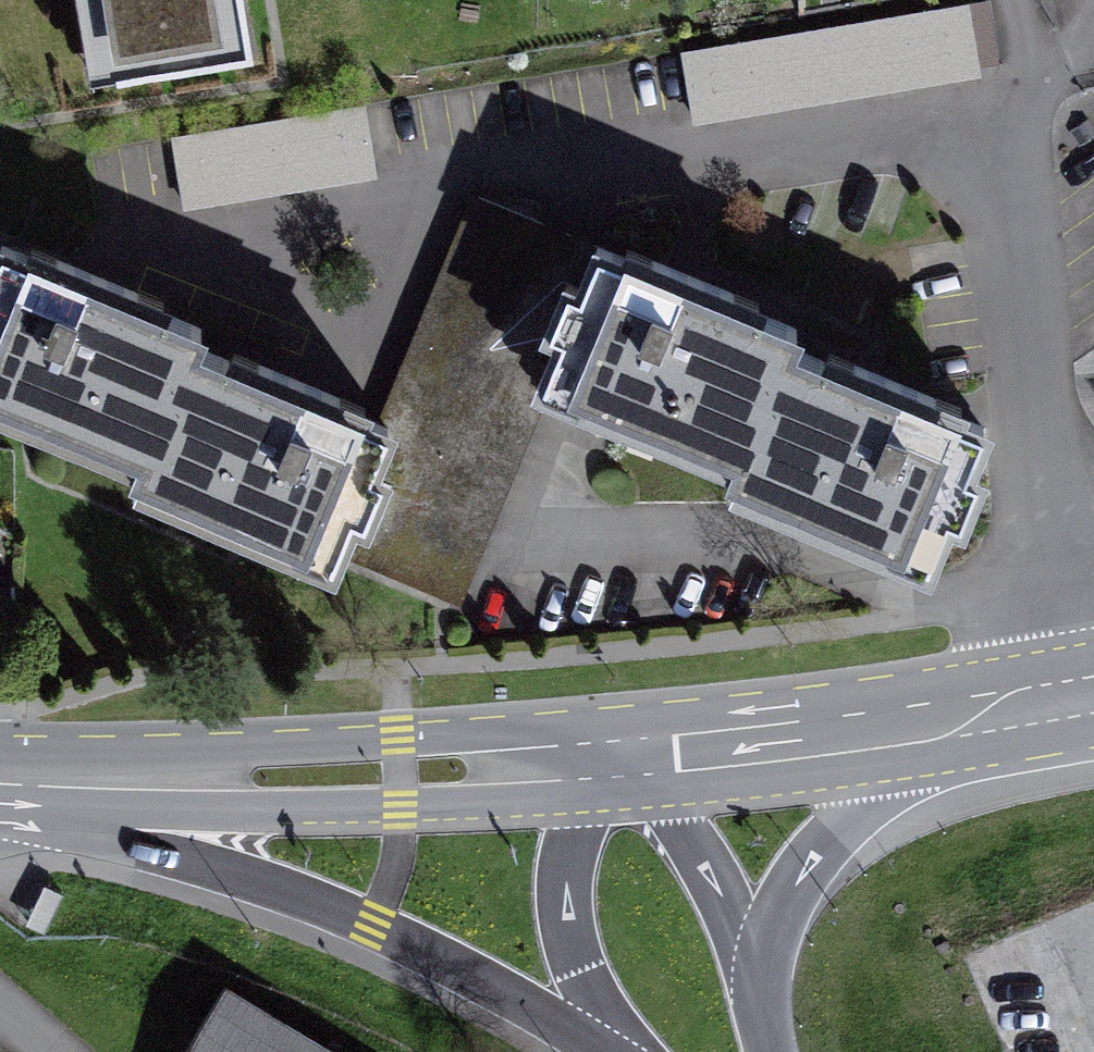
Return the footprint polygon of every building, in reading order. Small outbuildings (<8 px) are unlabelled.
[(90,95),(252,68),(241,0),(74,0),(90,95)] [(971,9),(679,58),(690,124),(982,75),(971,9)] [(368,109),(168,142),(179,208),(379,175),(368,109)] [(546,371),(598,245),(480,196),(384,425),(387,426),(370,465),(384,471),(365,516),(351,510),(334,550),(454,599),(549,372),(546,371)] [(191,344),(198,326),(135,300),(139,290),(56,256),(52,265),(2,244),(0,249),(0,390),(1,391),(0,394),(0,398),(101,440),(104,434),(146,451),(191,344)] [(732,469),(749,476),(801,351),(788,345),(795,328),(731,302),(735,292),(652,258),(648,266),(598,245),(546,371),(549,372),(597,392),(594,399),(696,440),(699,434),(739,451),(732,469)] [(191,344),(146,451),(138,469),(180,487),(178,492),(280,535),(283,529),(334,550),(351,510),(365,516),(384,471),(370,465),(387,426),(384,425),(337,405),(341,396),(257,361),(253,370),(191,344)] [(849,371),(801,351),(749,476),(776,487),(774,494),(876,536),(878,530),(930,551),(947,511),(961,517),(979,472),(965,467),(982,426),(932,406),(936,396),(853,362),(849,371)] [(226,973),(180,1051),(354,1051),(226,973)]
